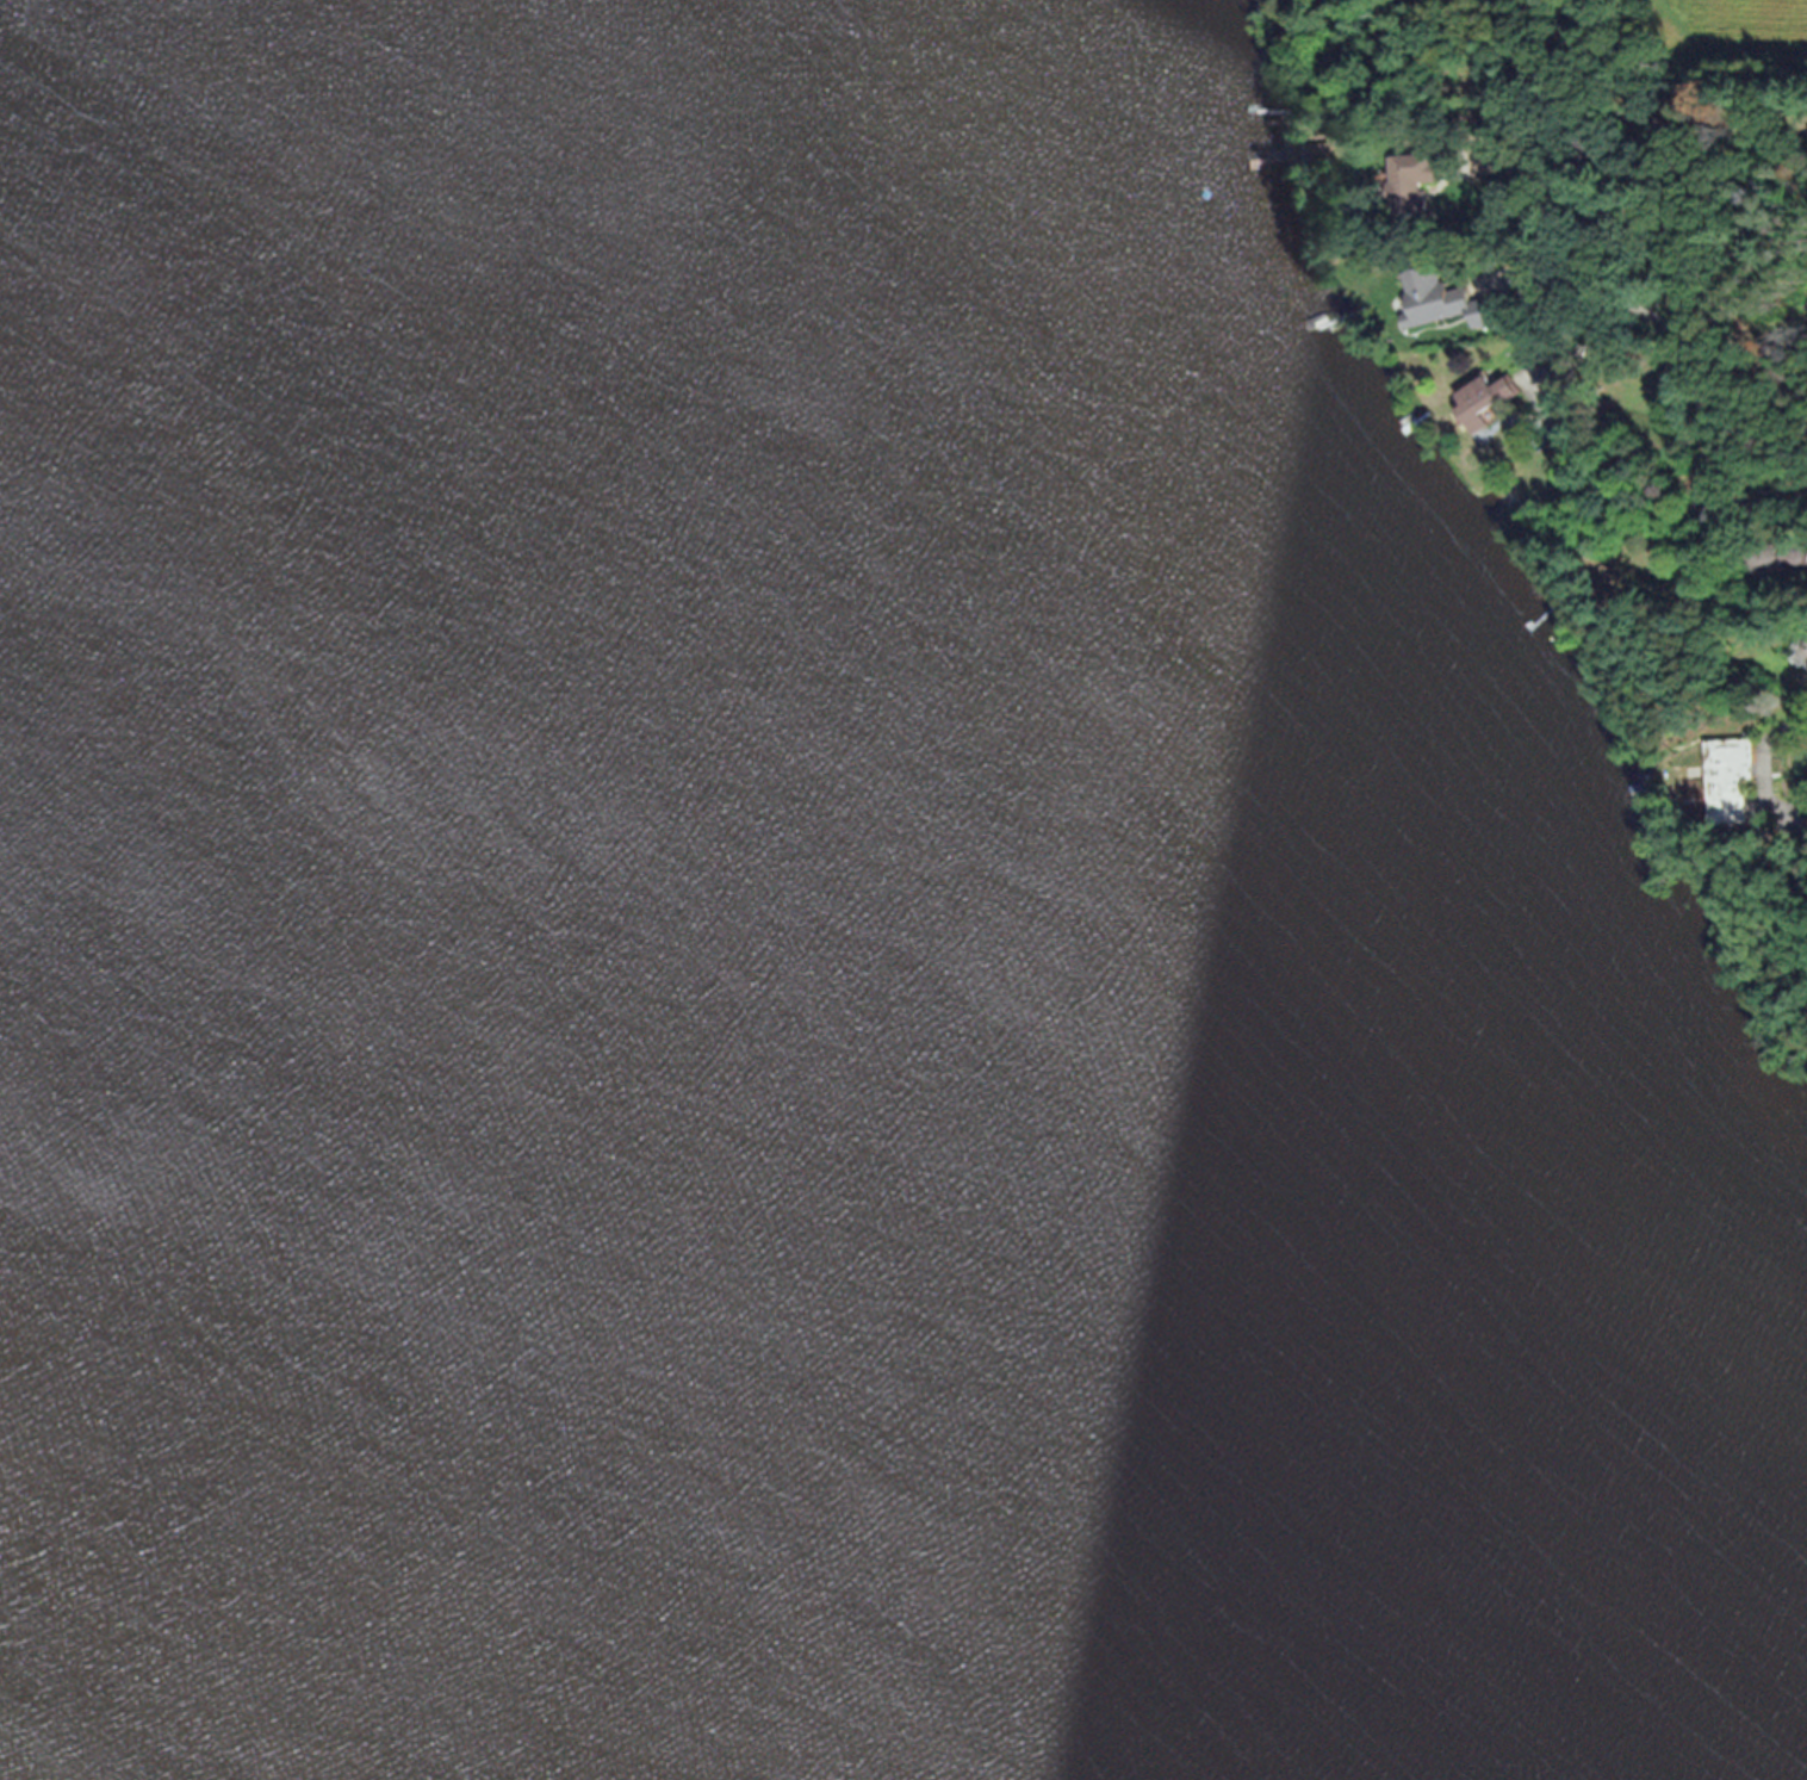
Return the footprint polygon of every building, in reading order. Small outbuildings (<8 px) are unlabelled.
[(1392,150),(1441,148),(1442,176),(1423,178),(1423,205),(1390,205),(1392,150)] [(1402,266),(1440,259),(1443,277),(1449,275),(1451,284),(1471,280),(1476,306),(1407,321),(1403,305),(1409,304),(1402,266)] [(1458,384),(1486,368),(1491,380),(1510,372),(1520,390),(1485,405),(1494,422),(1479,428),(1474,418),(1458,408),(1458,384)] [(1784,556),(1771,545),(1751,570),(1779,594),(1794,575),(1779,563),(1784,556)] [(1706,734),(1756,732),(1757,769),(1747,769),(1749,814),(1706,817),(1706,734)]
